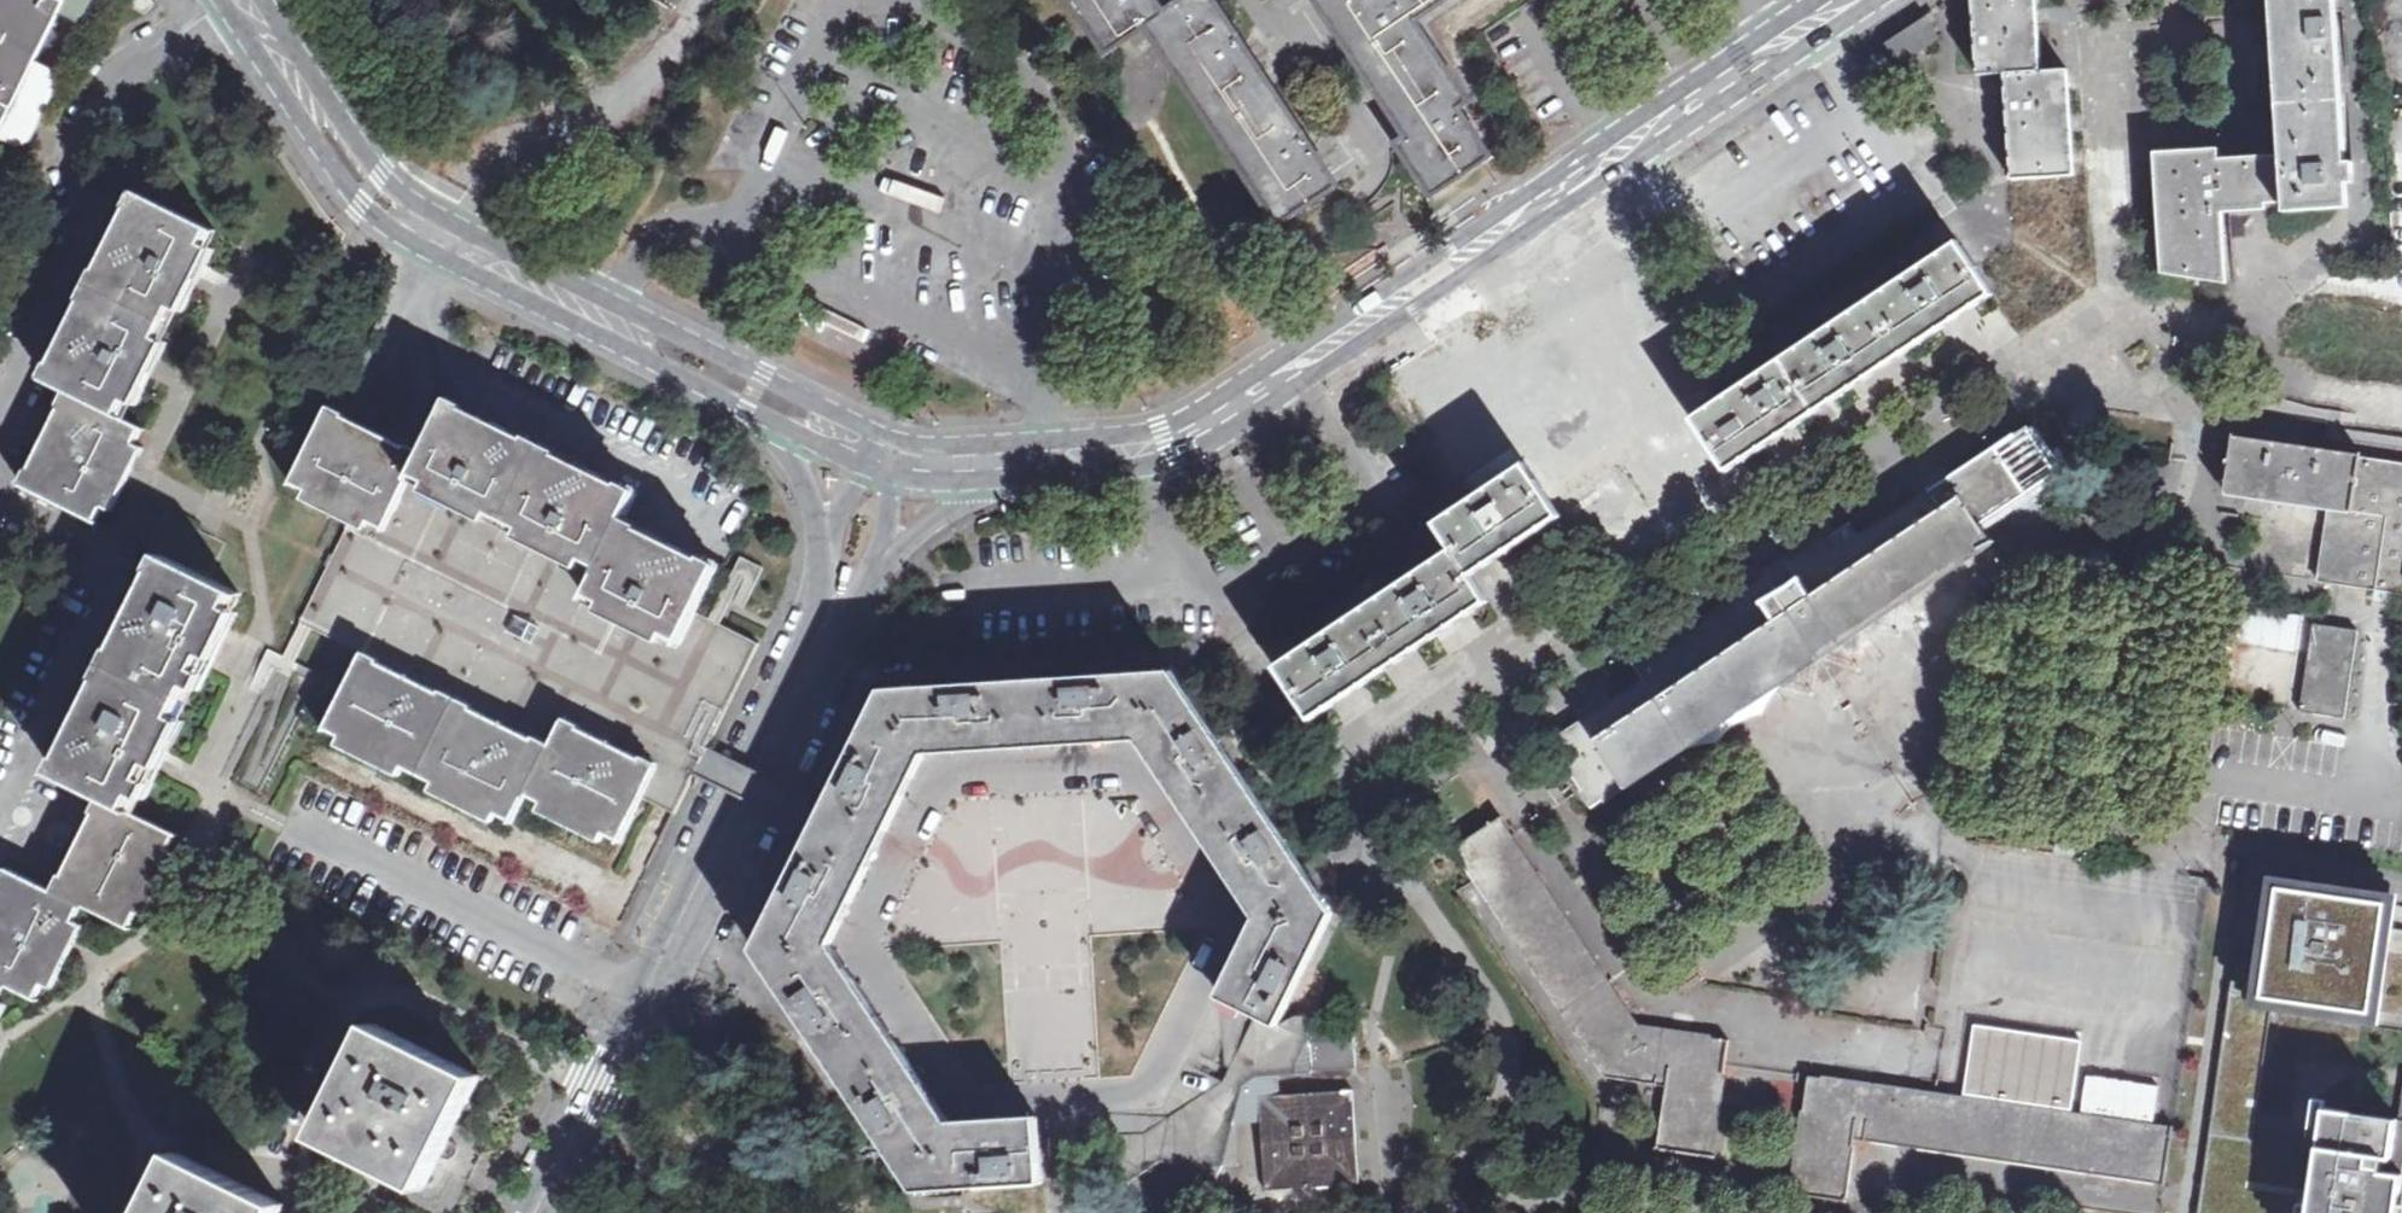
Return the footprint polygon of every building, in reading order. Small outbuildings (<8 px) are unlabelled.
[(15,107),(37,61),(59,17),(67,0),(0,0),(0,100),(15,107)] [(67,0),(59,17),(77,27),(90,0),(67,0)] [(1158,0),(1076,0),(1109,51),(1150,24),(1166,13),(1158,0)] [(1166,13),(1150,24),(1283,224),(1340,186),(1216,0),(1190,0),(1168,15),(1166,13)] [(1324,3),(1413,141),(1404,148),(1437,197),(1494,159),(1459,110),(1470,104),(1417,24),(1453,0),(1328,0),(1324,3)] [(2042,71),(2039,14),(2038,0),(1974,0),(1979,72),(2005,71),(2042,71)] [(2285,200),(2286,212),(2350,207),(2336,0),(2274,0),(2285,158),(2253,160),(2220,162),(2221,168),(2224,211),(2257,209),(2267,208),(2266,201),(2285,200)] [(1929,15),(1925,17),(1936,35),(1900,60),(1904,66),(1944,38),(1929,15)] [(1936,35),(1925,17),(1888,42),(1900,60),(1936,35)] [(20,143),(33,139),(42,120),(65,75),(37,61),(15,107),(0,100),(0,133),(20,143)] [(2068,68),(2042,71),(2005,71),(2010,181),(2075,177),(2071,122),(2068,68)] [(2390,123),(2394,202),(2401,202),(2401,122),(2390,123)] [(2221,168),(2220,162),(2219,151),(2156,156),(2158,175),(2165,271),(2228,282),(2224,211),(2221,168)] [(71,388),(122,414),(130,399),(138,403),(146,386),(138,382),(145,368),(153,352),(161,356),(169,340),(161,336),(177,305),(185,309),(193,294),(185,289),(193,273),(200,260),(208,264),(216,248),(208,244),(215,229),(142,192),(117,242),(49,377),(71,388)] [(1695,417),(1729,470),(1994,293),(1959,241),(1700,413),(1695,417)] [(145,425),(122,414),(71,388),(23,483),(97,520),(105,504),(113,508),(121,492),(113,487),(120,473),(128,458),(136,462),(144,446),(136,442),(145,425)] [(451,399),(424,453),(414,473),(431,481),(427,489),(444,498),(449,488),(465,496),(478,503),(474,512),(489,519),(494,510),(526,526),(521,536),(539,544),(544,535),(558,542),(572,548),(567,558),(583,565),(588,556),(604,564),(591,591),(607,599),(601,609),(620,618),(625,609),(638,616),(653,623),(649,632),(665,640),(669,631),(685,639),(697,615),(721,565),(626,519),(640,491),(451,399)] [(414,473),(424,453),(330,407),(292,483),(308,491),(305,496),(337,512),(339,507),(357,516),(385,530),(397,508),(414,473)] [(1956,476),(1983,522),(2058,472),(2028,427),(1956,476)] [(2355,509),(2362,456),(2362,453),(2248,437),(2240,492),(2333,505),(2355,509)] [(2362,456),(2355,509),(2333,505),(2323,581),(2401,592),(2401,462),(2362,456)] [(1563,517),(1528,463),(1477,496),(1438,523),(1456,549),(1440,559),(1279,666),(1314,719),(1476,611),(1490,601),(1473,575),(1563,517)] [(719,625),(697,615),(685,639),(669,631),(665,640),(649,632),(653,623),(638,616),(625,609),(620,618),(601,609),(607,599),(591,591),(604,564),(588,556),(583,565),(567,558),(572,548),(558,542),(544,535),(539,544),(521,536),(526,526),(494,510),(489,519),(474,512),(478,503),(465,496),(449,488),(444,498),(427,489),(431,481),(414,473),(385,530),(357,516),(304,622),(311,626),(365,651),(411,674),(504,721),(553,746),(568,717),(612,740),(660,764),(643,799),(674,815),(697,775),(700,768),(709,751),(761,647),(719,625)] [(1990,532),(1983,522),(1956,476),(1862,539),(1852,524),(1791,565),(1801,579),(1783,591),(1773,577),(1636,668),(1646,683),(1554,744),(1596,806),(1628,785),(1622,777),(1638,767),(1644,776),(1691,744),(1688,739),(1799,665),(1802,670),(1826,654),(1821,647),(1838,636),(1843,643),(1867,627),(1864,622),(1973,550),(1977,555),(1987,548),(1981,538),(1990,532)] [(167,553),(211,575),(229,540),(169,511),(152,545),(167,553)] [(241,589),(211,575),(167,553),(58,772),(106,795),(133,808),(141,792),(149,796),(157,779),(149,775),(156,761),(164,746),(172,750),(187,719),(179,715),(194,684),(202,688),(218,657),(209,653),(217,637),(225,622),(234,626),(241,610),(232,606),(241,589)] [(2359,630),(2317,624),(2303,710),(2347,715),(2359,630)] [(329,726),(345,734),(341,742),(402,773),(406,764),(438,780),(434,788),(496,819),(500,810),(516,817),(530,791),(546,799),(542,808),(604,838),(609,830),(624,837),(643,799),(660,764),(612,740),(568,717),(553,746),(504,721),(411,674),(365,651),(329,726)] [(1243,1006),(1258,1013),(1280,1024),(1285,1014),(1336,911),(1278,823),(1239,764),(1176,670),(885,689),(826,808),(814,832),(757,948),(891,1148),(920,1191),(980,1188),(1044,1183),(1039,1110),(956,1115),(952,1109),(840,940),(878,864),(885,850),(890,839),(931,758),(1139,743),(1178,802),(1217,861),(1254,917),(1217,994),(1243,1006)] [(133,808),(106,795),(58,890),(11,866),(0,889),(0,996),(8,980),(38,995),(46,980),(54,985),(63,968),(54,963),(61,949),(65,942),(69,934),(78,938),(86,922),(77,918),(85,902),(132,925),(140,909),(149,913),(164,882),(155,877),(158,872),(162,862),(166,864),(182,833),(133,808)] [(1456,849),(1595,1057),(1608,1049),(1617,1062),(1628,1064),(1626,1080),(1667,1086),(1660,1149),(1715,1156),(1731,1039),(1641,1027),(1501,818),(1456,849)] [(2330,1105),(2324,1147),(2255,1137),(2257,1124),(2276,995),(2299,998),(2373,1009),(2383,941),(2386,923),(2389,899),(2279,883),(2283,861),(2254,857),(2200,1212),(2401,1212),(2401,1115),(2330,1105)] [(1280,1024),(1258,1013),(1231,1067),(1219,1090),(1215,1088),(1172,1116),(1090,1110),(1090,1141),(1114,1153),(1101,1161),(1119,1193),(1132,1164),(1210,1157),(1224,1166),(1230,1137),(1236,1118),(1249,1117),(1263,1116),(1261,1096),(1279,1095),(1277,1075),(1299,1074),(1298,1066),(1313,1064),(1312,1040),(1319,1024),(1323,1014),(1285,1014),(1280,1024)] [(1359,1067),(1356,1022),(1319,1024),(1312,1040),(1313,1064),(1313,1070),(1359,1067)] [(451,1136),(481,1075),(376,1023),(351,1073),(345,1086),(321,1134),(426,1186),(438,1162),(451,1136)] [(330,1087),(345,1086),(351,1073),(344,1060),(330,1062),(323,1075),(330,1087)] [(1298,1066),(1299,1074),(1313,1072),(1313,1070),(1313,1064),(1298,1066)] [(1809,1076),(1793,1193),(1847,1201),(1856,1138),(1901,1143),(1903,1134),(1921,1137),(1919,1147),(2168,1181),(2176,1126),(1937,1093),(1809,1076)] [(1314,1092),(1279,1095),(1261,1096),(1263,1116),(1267,1189),(1361,1182),(1355,1090),(1314,1092)] [(485,1153),(451,1136),(438,1162),(472,1178),(479,1164),(485,1153)] [(178,1152),(147,1212),(138,1211),(136,1212),(279,1212),(284,1202),(178,1152)]
